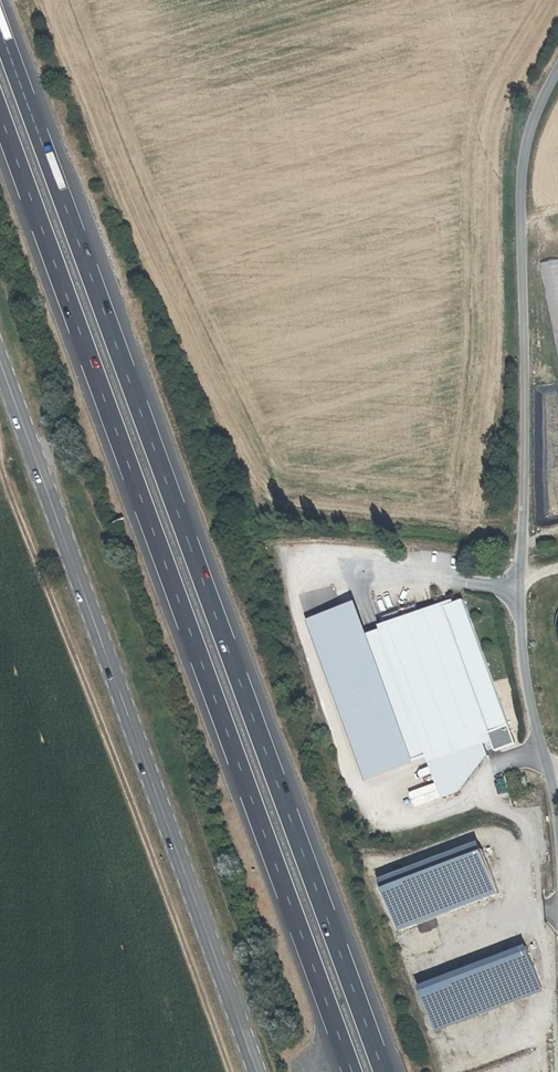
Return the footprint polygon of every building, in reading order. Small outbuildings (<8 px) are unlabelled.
[(363,635),(404,761),(501,729),(461,603),(363,635)] [(410,792),(414,807),(442,798),(438,784),(410,792)] [(451,971),(422,980),(437,1028),(547,994),(532,948),(452,972),(451,971)] [(447,1066),(450,1071),(453,1071),(474,1062),(466,1047),(445,1057),(449,1065),(447,1066)]
